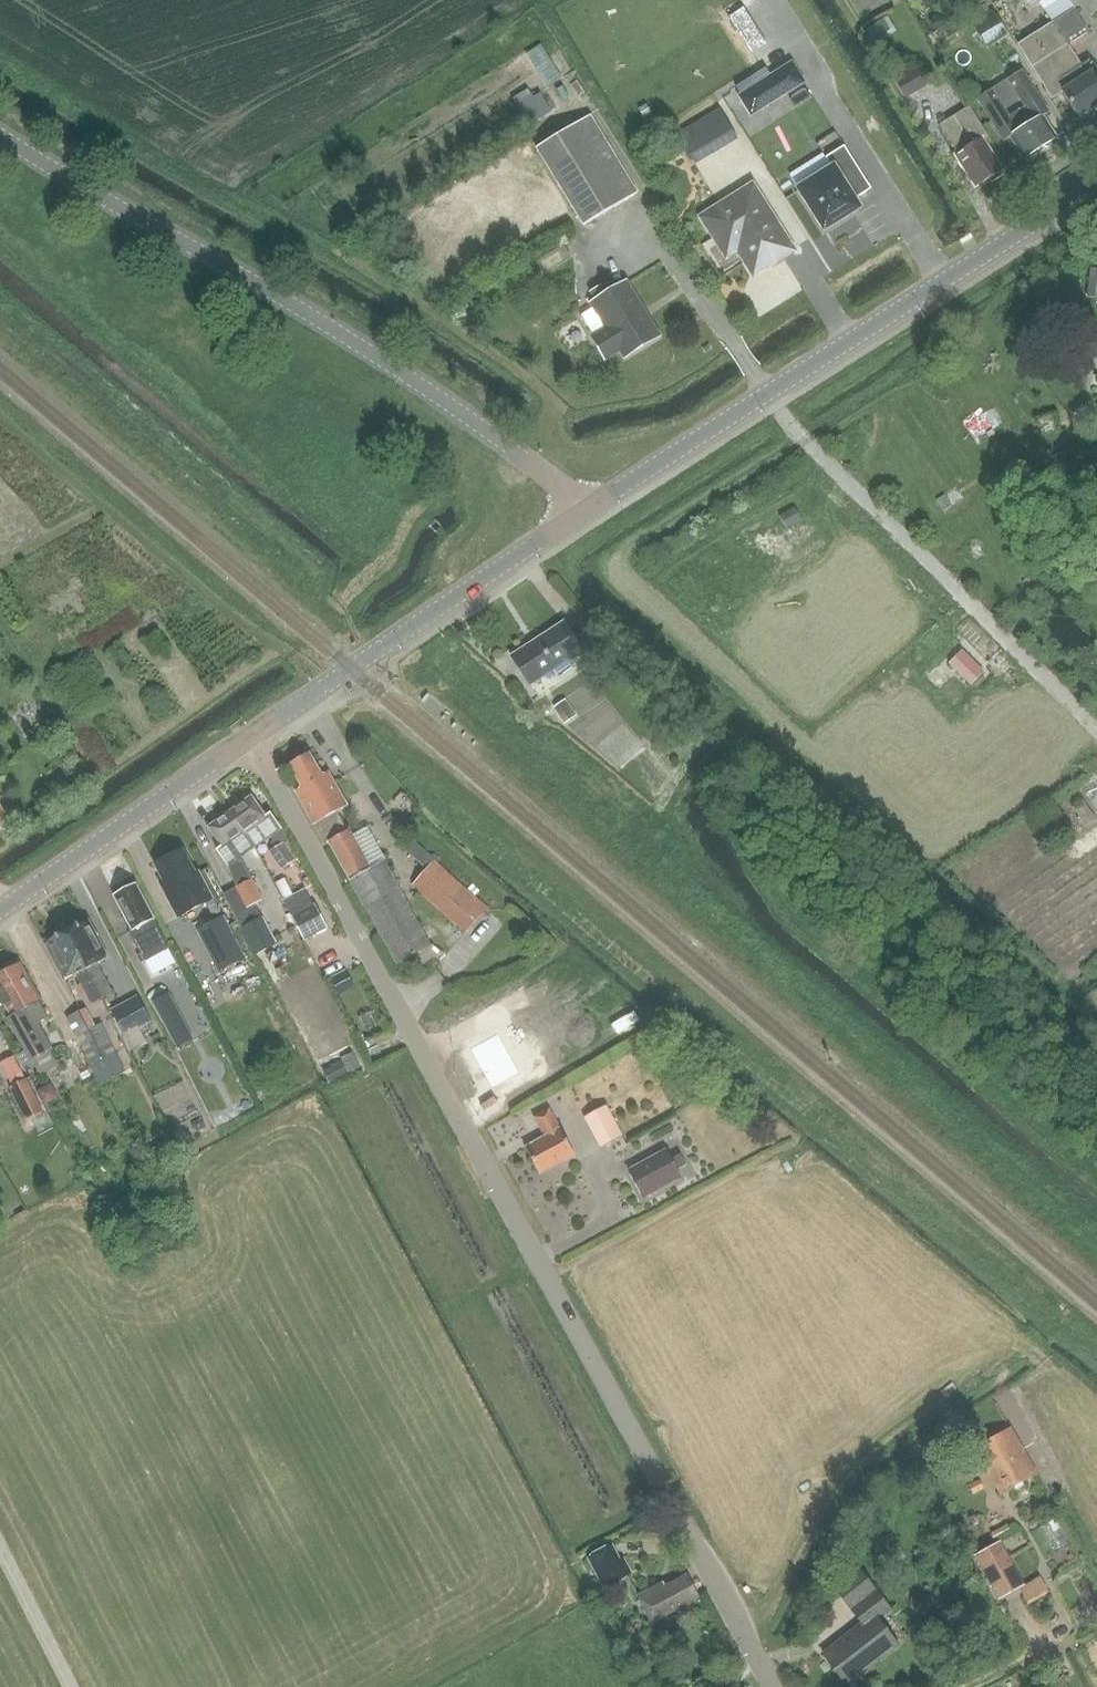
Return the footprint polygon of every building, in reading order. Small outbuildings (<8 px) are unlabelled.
[(1030,9),(1043,0),(1024,0),(1030,9)] [(984,46),(1005,33),(989,8),(968,21),(984,46)] [(1074,10),(1022,44),(1057,97),(1064,93),(1080,118),(1096,107),(1096,76),(1096,74),(1096,68),(1091,61),(1083,67),(1070,47),(1090,34),(1074,10)] [(943,31),(944,33),(948,39),(960,33),(956,26),(955,24),(943,31)] [(753,25),(738,35),(745,46),(760,37),(753,25)] [(549,82),(563,73),(543,43),(529,52),(549,82)] [(908,95),(926,85),(914,66),(897,76),(908,95)] [(744,91),(756,110),(793,87),(782,68),(744,91)] [(1025,160),(1059,138),(1046,117),(1052,113),(1025,70),(1010,80),(1027,107),(1011,118),(994,91),(979,100),(1006,142),(1011,139),(1025,160)] [(528,122),(553,111),(542,85),(517,96),(528,122)] [(646,105),(638,109),(641,115),(649,110),(646,105)] [(953,116),(955,118),(940,128),(960,160),(960,164),(964,169),(968,171),(978,188),(991,180),(993,184),(1005,177),(982,140),(988,136),(970,106),(953,116)] [(585,226),(638,193),(591,115),(537,148),(585,226)] [(691,128),(680,135),(695,159),(706,153),(691,128)] [(801,190),(826,230),(855,212),(851,204),(873,190),(846,147),(827,159),(834,170),(801,190)] [(759,188),(710,219),(727,244),(731,241),(742,244),(761,274),(799,251),(759,188)] [(562,246),(536,263),(545,276),(571,259),(562,246)] [(1087,297),(1096,298),(1096,269),(1090,268),(1087,297)] [(658,337),(626,284),(607,295),(595,302),(594,303),(596,306),(610,329),(595,338),(594,338),(605,357),(621,348),(626,356),(658,337)] [(575,285),(566,286),(566,296),(576,295),(575,285)] [(601,286),(589,293),(595,302),(607,295),(601,286)] [(596,306),(581,316),(595,338),(610,329),(596,306)] [(944,496),(936,501),(944,512),(952,507),(944,496)] [(564,623),(511,656),(528,684),(566,661),(568,664),(582,655),(588,664),(601,656),(587,632),(574,639),(564,623)] [(961,651),(948,664),(971,686),(983,673),(961,651)] [(565,701),(553,710),(564,725),(576,716),(565,701)] [(314,825),(315,824),(327,846),(330,844),(396,964),(429,946),(362,824),(346,833),(335,813),(347,807),(328,773),(321,776),(309,754),(289,765),(301,787),(295,791),(314,825)] [(280,829),(279,827),(269,813),(266,816),(252,796),(230,811),(253,847),(280,829)] [(239,857),(253,847),(230,811),(207,827),(221,846),(216,849),(227,865),(239,857)] [(277,846),(269,851),(281,869),(295,861),(300,858),(282,830),(271,838),(277,846)] [(464,935),(487,909),(414,843),(405,852),(426,871),(411,887),(464,935)] [(205,903),(212,898),(198,871),(195,873),(183,850),(155,865),(163,881),(160,883),(178,917),(205,903)] [(239,857),(227,865),(236,886),(251,878),(239,857)] [(246,907),(262,899),(251,878),(236,886),(246,907)] [(152,946),(164,939),(135,885),(114,896),(132,931),(142,926),(152,946)] [(294,894),(282,900),(304,941),(327,928),(314,904),(302,910),(294,894)] [(212,898),(205,903),(212,917),(220,913),(212,898)] [(262,917),(243,928),(245,932),(256,954),(276,944),(262,917)] [(101,998),(112,993),(96,963),(107,958),(87,919),(66,930),(101,998)] [(132,931),(129,933),(141,955),(145,962),(146,962),(168,950),(169,949),(164,939),(152,946),(142,926),(132,931)] [(91,1004),(101,998),(66,930),(45,941),(65,980),(76,974),(91,1004)] [(232,932),(205,947),(218,973),(246,958),(232,932)] [(168,950),(146,962),(153,975),(175,963),(168,950)] [(30,1063),(53,1050),(39,1024),(48,1019),(39,1003),(41,1002),(20,964),(0,974),(0,1000),(3,1006),(6,1004),(12,1015),(7,1018),(30,1063)] [(345,971),(328,980),(337,996),(354,987),(345,971)] [(168,994),(153,1002),(160,1015),(176,1007),(168,994)] [(140,999),(113,1013),(125,1037),(152,1023),(140,999)] [(79,1011),(67,1018),(77,1037),(89,1031),(79,1011)] [(370,1012),(357,1017),(364,1034),(376,1029),(370,1012)] [(89,1031),(77,1037),(92,1068),(101,1085),(124,1073),(115,1056),(100,1025),(89,1031)] [(502,1035),(474,1049),(494,1089),(522,1075),(502,1035)] [(12,1087),(9,1089),(25,1121),(44,1112),(27,1080),(26,1081),(15,1058),(8,1061),(19,1084),(12,1087)] [(356,1058),(342,1065),(347,1076),(361,1069),(356,1058)] [(340,1062),(322,1072),(329,1085),(347,1076),(342,1065),(340,1062)] [(88,1071),(81,1075),(83,1080),(90,1077),(88,1071)] [(51,1085),(37,1092),(44,1105),(58,1098),(51,1085)] [(610,1106),(587,1118),(603,1149),(626,1137),(610,1106)] [(540,1174),(574,1155),(549,1109),(534,1118),(545,1137),(525,1148),(540,1174)] [(191,1123),(191,1131),(198,1135),(205,1131),(205,1123),(198,1119),(191,1123)] [(628,1171),(643,1198),(680,1178),(677,1171),(686,1165),(680,1154),(671,1160),(666,1150),(628,1171)] [(1022,1482),(1032,1476),(1020,1454),(1024,1450),(1012,1428),(983,1445),(985,1450),(978,1454),(1000,1494),(1014,1486),(1022,1482)] [(978,1480),(967,1486),(972,1495),(983,1489),(978,1480)] [(1054,1519),(1036,1529),(1050,1553),(1068,1543),(1054,1519)] [(1006,1524),(987,1535),(991,1541),(1010,1530),(1006,1524)] [(976,1553),(999,1593),(1022,1580),(999,1540),(976,1553)] [(612,1544),(587,1557),(603,1589),(632,1574),(624,1558),(620,1560),(612,1544)] [(857,1569),(833,1588),(849,1609),(873,1590),(857,1569)] [(653,1624),(699,1598),(686,1575),(665,1586),(663,1583),(638,1597),(653,1624)] [(1039,1579),(1021,1589),(1029,1603),(1046,1593),(1039,1579)] [(873,1590),(849,1609),(861,1625),(874,1615),(879,1622),(891,1613),(873,1590)] [(861,1625),(822,1656),(846,1686),(898,1646),(885,1630),(879,1622),(874,1615),(861,1625)]
